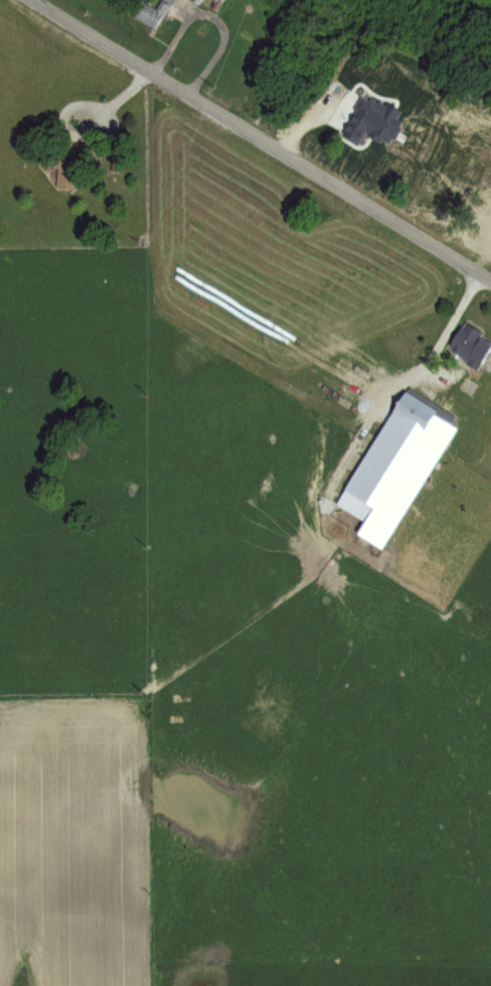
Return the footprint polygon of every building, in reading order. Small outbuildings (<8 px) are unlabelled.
[(133,15),(142,0),(156,8),(161,0),(164,0),(170,3),(155,28),(133,15)] [(77,141),(97,143),(96,163),(78,163),(77,188),(57,186),(57,170),(54,169),(49,171),(42,169),(39,163),(42,157),(47,154),(53,154),(59,157),(62,150),(77,151),(77,141)] [(482,330),(490,336),(490,344),(478,365),(443,344),(458,319),(464,322),(469,315),(485,324),(482,330)] [(406,383),(458,415),(383,539),(330,507),(406,383)]
